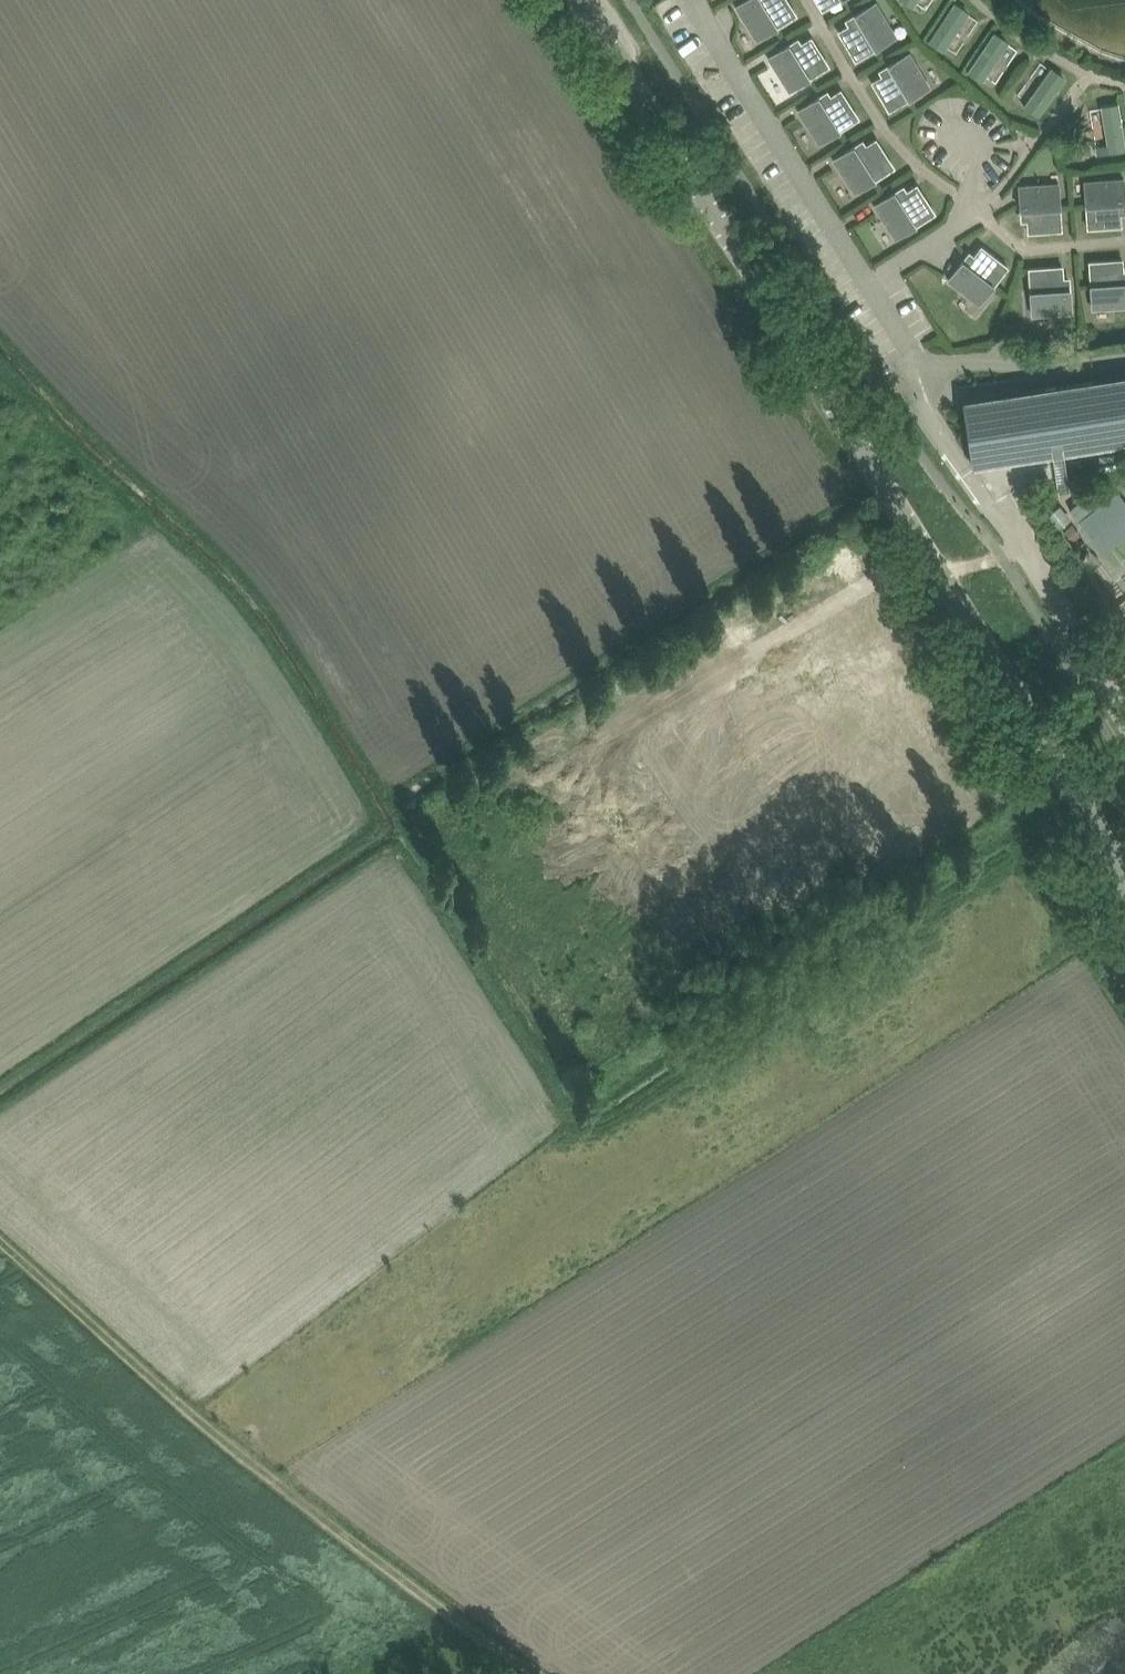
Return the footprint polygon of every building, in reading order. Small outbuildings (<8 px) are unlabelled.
[(798,14),(789,0),(742,0),(734,5),(756,40),(798,14)] [(822,10),(840,0),(816,0),(822,10)] [(877,0),(845,19),(848,24),(837,30),(856,61),(898,36),(877,0)] [(969,13),(954,2),(927,40),(942,51),(969,13)] [(1009,43),(994,32),(967,70),(982,80),(1009,43)] [(790,91),(831,65),(812,35),(802,42),(798,36),(767,56),(790,91)] [(931,86),(910,50),(879,69),(882,74),(871,80),(889,111),(931,86)] [(1066,77),(1052,67),(1025,104),(1040,115),(1066,77)] [(819,144),(861,117),(841,87),(831,94),(828,88),(797,109),(819,144)] [(1101,107),(1108,153),(1124,150),(1124,143),(1119,104),(1101,107)] [(855,193),(896,166),(876,137),(867,143),(863,138),(832,158),(855,193)] [(1084,179),(1087,228),(1123,226),(1122,214),(1124,213),(1124,176),(1084,179)] [(1060,181),(1019,183),(1021,220),(1027,220),(1028,232),(1063,230),(1060,181)] [(873,204),(895,239),(937,212),(918,182),(908,189),(904,183),(873,204)] [(947,279),(980,304),(1010,266),(982,244),(975,253),(970,249),(947,279)] [(1124,307),(1124,269),(1124,257),(1089,260),(1092,309),(1124,307)] [(1032,315),(1073,313),(1071,275),(1065,276),(1064,264),(1029,266),(1032,315)] [(963,399),(973,464),(1086,448),(1124,442),(1124,375),(963,399)] [(1124,508),(1124,495),(1120,488),(1082,518),(1093,533),(1124,508)] [(1070,507),(1079,518),(1093,506),(1085,495),(1070,507)] [(1059,524),(1071,515),(1061,502),(1049,511),(1059,524)] [(1083,533),(1074,520),(1064,528),(1073,540),(1083,533)]
